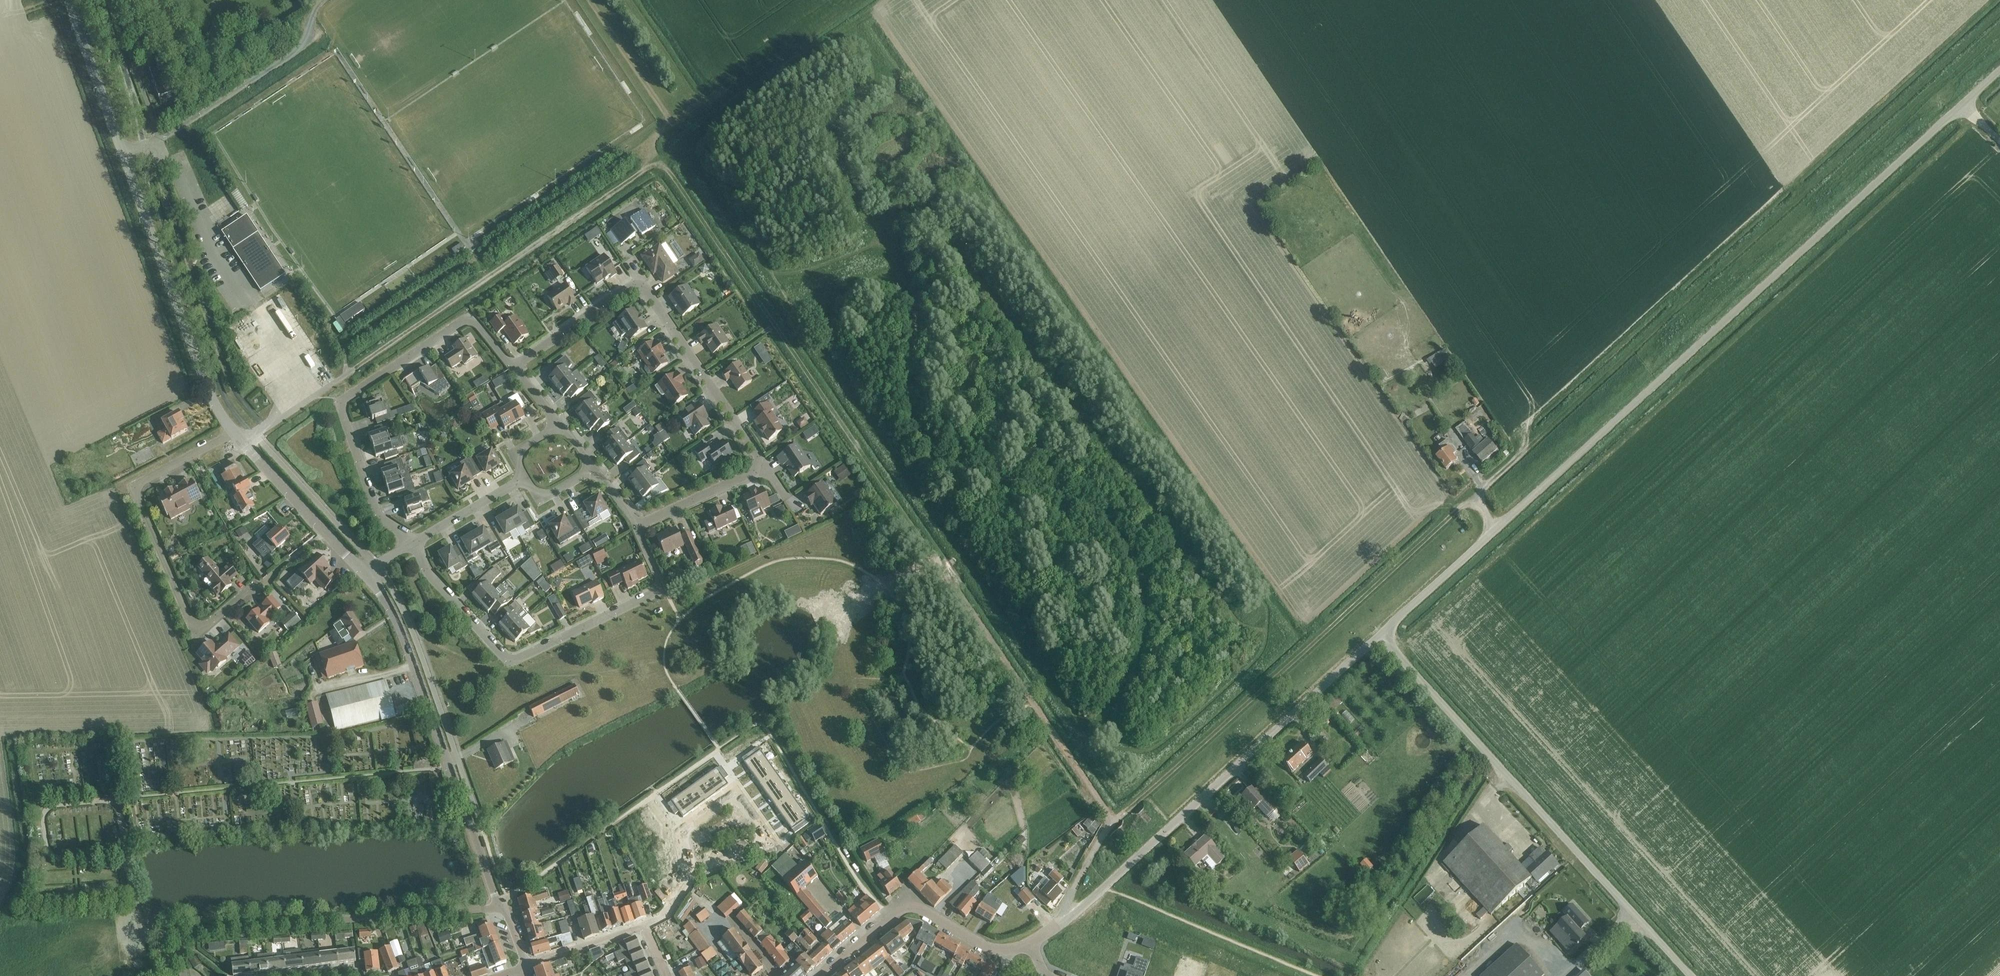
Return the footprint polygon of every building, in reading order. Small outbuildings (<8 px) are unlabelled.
[(163,61),(162,62),(159,55),(148,59),(150,66),(149,66),(151,72),(160,97),(174,92),(163,61)] [(625,221),(611,230),(621,245),(635,236),(634,234),(639,231),(642,236),(655,227),(644,210),(631,219),(634,224),(629,227),(625,221)] [(247,216),(222,233),(260,291),(285,275),(247,216)] [(598,227),(592,231),(597,237),(602,234),(598,227)] [(654,268),(663,282),(677,273),(659,246),(643,257),(651,270),(654,268)] [(689,261),(694,269),(704,262),(699,254),(689,261)] [(586,268),(597,284),(604,279),(605,280),(610,277),(611,278),(617,274),(604,256),(586,268)] [(547,264),(551,269),(559,263),(555,259),(547,264)] [(706,266),(700,270),(704,276),(710,272),(712,270),(708,264),(706,266)] [(562,275),(557,266),(551,270),(557,279),(562,275)] [(547,296),(557,310),(568,303),(570,306),(576,302),(574,299),(564,285),(547,296)] [(686,286),(669,297),(682,316),(699,305),(686,286)] [(360,304),(341,317),(345,323),(365,310),(360,304)] [(618,322),(613,325),(621,337),(626,334),(630,339),(647,328),(642,322),(643,321),(640,317),(639,317),(634,309),(617,320),(618,322)] [(504,329),(514,344),(518,341),(520,342),(522,341),(524,339),(524,337),(528,335),(523,328),(524,326),(521,322),(519,322),(516,317),(509,322),(506,322),(501,316),(491,323),(498,333),(504,329)] [(340,318),(336,321),(343,331),(346,328),(340,318)] [(702,321),(695,325),(699,330),(705,326),(702,321)] [(705,342),(713,354),(727,345),(721,337),(723,336),(716,325),(700,335),(701,336),(697,338),(701,344),(705,342)] [(445,358),(452,368),(462,362),(464,365),(477,356),(466,339),(454,347),(456,350),(445,358)] [(653,373),(653,374),(668,364),(662,356),(664,354),(655,341),(653,342),(638,352),(647,365),(645,367),(644,370),(647,374),(651,375),(653,373)] [(622,343),(618,351),(624,354),(628,346),(622,343)] [(761,344),(754,349),(760,357),(767,352),(761,344)] [(1444,349),(1430,358),(1435,367),(1450,358),(1444,349)] [(599,355),(594,359),(597,364),(602,360),(599,355)] [(556,387),(572,375),(568,369),(572,365),(565,356),(553,366),(558,371),(549,378),(556,387)] [(618,359),(611,364),(614,368),(621,363),(618,359)] [(739,362),(722,374),(726,381),(730,379),(738,391),(752,381),(739,362)] [(424,367),(400,383),(400,384),(405,380),(414,395),(415,394),(412,389),(420,384),(439,395),(450,387),(436,365),(430,369),(429,367),(425,370),(424,367)] [(567,393),(571,399),(588,385),(577,371),(572,375),(556,387),(563,396),(567,393)] [(505,372),(499,376),(504,383),(510,380),(505,372)] [(655,387),(660,394),(661,395),(663,395),(664,395),(672,406),(688,396),(681,385),(684,383),(677,373),(674,375),(673,374),(657,385),(658,385),(655,387)] [(485,377),(479,380),(483,386),(489,382),(485,377)] [(506,382),(509,392),(516,390),(513,380),(506,382)] [(583,422),(599,409),(595,404),(597,401),(590,392),(580,400),(584,406),(576,412),(583,422)] [(511,405),(506,408),(516,425),(522,422),(521,420),(524,418),(519,409),(525,406),(518,394),(508,400),(511,405)] [(763,405),(753,412),(758,419),(754,422),(759,430),(761,429),(769,440),(783,431),(770,412),(773,410),(768,402),(771,400),(768,395),(760,400),(763,405)] [(391,413),(389,406),(384,408),(382,401),(374,403),(373,402),(363,405),(367,416),(370,415),(372,420),(391,413)] [(695,436),(709,426),(701,414),(703,412),(698,404),(678,417),(687,430),(690,428),(695,436)] [(399,417),(416,411),(412,405),(397,411),(399,417)] [(469,405),(462,410),(465,414),(472,409),(469,405)] [(516,425),(506,408),(500,412),(497,406),(482,415),(491,430),(502,424),(505,429),(508,427),(510,429),(516,425)] [(597,433),(613,420),(606,413),(603,414),(599,409),(583,422),(590,431),(594,428),(597,433)] [(638,409),(633,413),(636,418),(642,414),(638,409)] [(162,444),(187,430),(182,420),(183,418),(181,414),(179,414),(178,414),(162,423),(166,431),(158,435),(162,444)] [(808,426),(804,420),(797,424),(801,430),(808,426)] [(455,422),(449,426),(453,432),(459,429),(455,422)] [(376,433),(369,436),(372,446),(389,441),(386,430),(390,429),(388,423),(374,428),(376,433)] [(661,423),(655,428),(659,434),(666,429),(661,423)] [(1472,450),(1479,445),(1464,423),(1456,429),(1472,450)] [(1489,423),(1485,426),(1490,433),(1494,430),(1489,423)] [(650,425),(646,429),(649,434),(654,430),(650,425)] [(629,441),(618,427),(603,439),(606,444),(603,447),(610,456),(626,444),(629,441)] [(1482,427),(1477,431),(1486,441),(1489,439),(1490,437),(1482,427)] [(399,437),(389,441),(372,446),(376,457),(383,454),(385,460),(399,455),(396,448),(402,445),(399,437)] [(1483,463),(1496,451),(1498,449),(1489,439),(1486,441),(1473,452),(1483,463)] [(1452,456),(1457,452),(1448,440),(1439,446),(1444,452),(1437,458),(1447,470),(1457,462),(1452,456)] [(695,452),(702,462),(708,458),(711,459),(716,465),(730,456),(732,458),(729,453),(730,451),(723,441),(709,451),(705,445),(695,452)] [(626,444),(610,456),(617,465),(626,458),(630,463),(640,455),(634,447),(630,448),(626,444)] [(804,457),(796,445),(777,457),(783,465),(786,464),(795,477),(810,466),(809,464),(809,463),(805,457),(804,457)] [(468,459),(478,476),(484,472),(486,474),(492,470),(494,472),(496,472),(498,471),(499,468),(499,466),(500,465),(491,451),(484,456),(481,451),(468,459)] [(681,455),(676,459),(680,464),(685,460),(681,455)] [(385,483),(410,475),(407,468),(405,469),(401,459),(384,465),(386,470),(381,472),(384,480),(385,483)] [(478,476),(468,459),(455,466),(458,471),(450,476),(458,490),(459,489),(461,491),(464,491),(466,490),(467,488),(466,485),(472,481),(472,479),(478,476)] [(636,488),(651,476),(647,471),(650,468),(644,460),(634,468),(637,473),(629,480),(636,488)] [(223,468),(225,474),(237,467),(234,462),(223,468)] [(225,474),(221,476),(229,490),(233,488),(245,481),(237,467),(225,474)] [(844,467),(834,474),(837,479),(843,475),(846,480),(851,477),(844,467)] [(437,479),(444,478),(442,469),(435,471),(437,479)] [(410,475),(385,483),(386,486),(389,495),(396,492),(398,498),(408,494),(415,492),(410,475)] [(655,481),(651,476),(636,488),(643,498),(652,491),(655,496),(667,490),(659,480),(655,481)] [(188,505),(201,498),(192,481),(192,482),(190,479),(178,486),(179,488),(173,492),(172,490),(165,493),(166,496),(158,500),(167,517),(169,516),(171,520),(190,509),(188,505)] [(245,481),(233,488),(237,496),(234,498),(243,513),(251,508),(248,502),(253,500),(253,497),(251,494),(250,494),(248,490),(251,489),(246,480),(245,481)] [(836,504),(822,484),(806,494),(807,495),(804,497),(811,506),(813,504),(821,515),(830,509),(832,509),(834,508),(834,506),(836,504)] [(415,492),(408,494),(410,500),(404,502),(406,508),(403,508),(406,519),(416,516),(416,514),(424,512),(421,504),(430,501),(425,489),(415,492)] [(751,494),(743,498),(744,500),(743,501),(745,504),(747,505),(749,510),(754,521),(764,516),(761,511),(770,506),(762,489),(755,492),(755,491),(750,493),(751,494)] [(856,494),(855,497),(857,500),(860,501),(863,499),(863,495),(862,493),(858,492),(856,494)] [(584,531),(589,528),(602,520),(599,516),(607,511),(599,497),(598,497),(596,496),(593,496),(591,497),(590,499),(591,502),(588,503),(589,505),(574,514),(584,531)] [(782,506),(775,510),(779,518),(786,515),(782,506)] [(712,520),(705,523),(709,533),(717,530),(737,521),(730,507),(723,510),(721,507),(710,512),(711,515),(710,516),(712,520)] [(518,509),(507,515),(520,537),(526,533),(525,532),(535,526),(526,512),(521,515),(518,509)] [(520,537),(507,515),(497,521),(500,527),(495,530),(502,543),(512,537),(514,541),(520,537)] [(550,526),(549,526),(558,540),(560,545),(568,540),(580,533),(571,516),(561,522),(560,520),(557,521),(556,520),(555,520),(554,520),(552,520),(551,521),(550,522),(550,523),(550,524),(550,526)] [(786,529),(790,536),(802,531),(799,523),(786,529)] [(272,534),(269,531),(252,546),(256,551),(264,545),(271,553),(276,548),(276,549),(288,538),(279,528),(272,534)] [(501,547),(492,532),(489,528),(484,531),(483,529),(473,535),(481,550),(487,546),(491,553),(501,547)] [(685,544),(694,564),(695,563),(701,561),(702,560),(689,533),(682,536),(682,537),(680,538),(675,528),(656,537),(659,543),(658,543),(658,545),(660,548),(661,549),(662,549),(665,555),(683,546),(683,545),(685,544)] [(242,529),(235,533),(239,539),(246,535),(242,529)] [(542,531),(537,535),(541,542),(547,538),(542,531)] [(481,550),(473,535),(462,541),(463,543),(458,546),(468,563),(477,557),(475,554),(481,550)] [(600,537),(592,542),(596,549),(605,544),(600,537)] [(751,543),(740,548),(745,559),(757,554),(751,543)] [(588,545),(580,550),(583,555),(591,550),(588,545)] [(439,555),(448,571),(453,568),(456,573),(468,566),(461,556),(456,559),(450,548),(439,555)] [(602,549),(591,554),(595,560),(597,566),(608,561),(605,555),(602,549)] [(317,555),(299,572),(310,585),(316,579),(325,589),(335,580),(326,571),(329,568),(317,555)] [(589,555),(583,559),(586,565),(593,562),(589,555)] [(269,567),(276,563),(272,557),(265,562),(269,567)] [(214,586),(210,589),(216,596),(220,593),(221,594),(231,586),(228,583),(237,575),(229,566),(220,574),(213,565),(213,564),(208,558),(197,567),(203,573),(214,586)] [(552,564),(556,570),(567,564),(563,558),(552,564)] [(628,589),(634,586),(633,583),(647,576),(640,561),(619,571),(619,570),(607,576),(613,588),(624,582),(628,589)] [(475,565),(469,569),(472,574),(478,571),(475,565)] [(472,595),(480,604),(495,591),(490,586),(495,579),(501,574),(495,568),(489,572),(476,584),(480,588),(473,595),(472,595)] [(540,577),(534,582),(539,587),(544,581),(540,577)] [(603,597),(596,582),(573,593),(580,608),(592,602),(593,604),(604,598),(603,597)] [(495,591),(480,604),(488,613),(489,613),(488,612),(490,611),(495,615),(513,599),(501,585),(495,591)] [(550,596),(553,603),(560,601),(557,594),(550,596)] [(259,633),(269,624),(265,618),(270,614),(272,616),(280,608),(271,598),(263,605),(265,608),(260,613),(258,610),(247,620),(259,633)] [(499,624),(499,625),(507,634),(528,615),(516,602),(497,618),(502,623),(500,625),(499,624)] [(559,605),(553,608),(560,620),(566,617),(559,605)] [(341,621),(342,622),(334,627),(343,641),(351,637),(353,640),(362,634),(358,628),(361,626),(352,613),(341,621)] [(294,614),(282,624),(288,632),(300,621),(294,614)] [(528,615),(507,634),(515,643),(515,642),(527,631),(530,635),(541,630),(528,615)] [(222,621),(229,629),(233,626),(225,618),(222,621)] [(224,659),(238,647),(229,635),(219,644),(220,644),(215,648),(211,644),(206,648),(205,648),(198,655),(204,662),(203,664),(202,668),(205,671),(209,672),(211,670),(212,672),(218,667),(218,668),(226,661),(224,659)] [(327,679),(364,667),(355,642),(319,655),(327,679)] [(247,652),(243,656),(251,666),(256,662),(247,652)] [(276,653),(269,656),(274,669),(281,666),(276,653)] [(335,730),(394,715),(385,681),(326,695),(335,730)] [(575,685),(529,708),(534,717),(579,695),(575,685)] [(311,727),(322,725),(317,703),(306,706),(311,727)] [(296,709),(285,712),(287,718),(298,715),(296,709)] [(1311,754),(1308,750),(1301,743),(1279,763),(1283,767),(1284,766),(1290,773),(1311,754)] [(511,763),(502,744),(488,751),(496,769),(511,763)] [(744,762),(744,763),(752,774),(768,763),(760,751),(755,755),(750,759),(744,762)] [(1320,759),(1302,775),(1309,782),(1319,773),(1323,778),(1331,771),(1326,766),(1320,759)] [(768,763),(752,774),(760,785),(776,774),(768,763)] [(717,769),(705,778),(717,794),(728,786),(724,780),(721,775),(717,770),(717,769)] [(776,774),(760,785),(768,797),(784,785),(776,774)] [(705,778),(694,786),(706,802),(717,794),(705,778)] [(784,785),(768,797),(776,808),(792,796),(784,785)] [(694,786),(683,794),(694,810),(706,802),(694,786)] [(1260,806),(1259,807),(1267,816),(1277,807),(1261,789),(1256,794),(1251,789),(1241,798),(1252,810),(1259,804),(1260,806)] [(683,794),(671,802),(675,807),(679,812),(683,818),(694,810),(683,794)] [(792,796),(776,808),(784,819),(800,808),(792,796)] [(713,807),(720,802),(717,798),(710,803),(713,807)] [(1304,816),(1314,812),(1312,807),(1302,812),(1304,816)] [(800,808),(784,819),(792,831),(798,827),(803,823),(808,819),(800,808)] [(925,820),(921,814),(916,817),(916,816),(903,824),(907,830),(920,823),(925,820)] [(1092,816),(1083,825),(1088,829),(1087,830),(1092,835),(1097,831),(1096,830),(1101,825),(1097,820),(1096,821),(1092,816)] [(808,832),(803,836),(807,842),(813,839),(815,842),(825,836),(818,826),(808,832)] [(1122,826),(1114,833),(1118,839),(1127,832),(1122,826)] [(1483,827),(1443,863),(1484,908),(1476,915),(1480,920),(1488,913),(1490,915),(1530,879),(1483,827)] [(1021,835),(1017,839),(1021,844),(1026,840),(1021,835)] [(1224,858),(1215,848),(1215,847),(1204,835),(1183,854),(1194,866),(1201,860),(1204,863),(1205,862),(1211,869),(1216,865),(1224,858)] [(878,841),(860,850),(867,862),(884,853),(878,841)] [(955,846),(951,850),(959,857),(962,854),(955,846)] [(1531,857),(1521,866),(1526,871),(1536,882),(1537,881),(1540,884),(1549,875),(1546,872),(1550,869),(1552,871),(1557,866),(1546,853),(1546,854),(1540,848),(1530,857),(1531,857)] [(983,849),(979,853),(981,856),(983,858),(987,854),(983,849)] [(947,854),(954,862),(955,861),(959,857),(951,850),(947,853),(947,854)] [(977,852),(968,860),(973,865),(981,856),(979,853),(977,852)] [(1297,852),(1288,859),(1299,872),(1308,865),(1297,852)] [(805,889),(817,878),(804,863),(798,868),(785,854),(771,868),(826,929),(832,924),(825,916),(826,914),(805,889)] [(943,858),(950,866),(954,862),(947,854),(943,858)] [(981,856),(973,865),(977,869),(985,861),(983,858),(981,856)] [(908,881),(921,895),(934,908),(952,890),(942,880),(936,886),(931,881),(928,883),(919,874),(923,871),(923,872),(933,861),(930,858),(908,881)] [(943,858),(938,863),(942,866),(946,870),(950,866),(943,858)] [(1366,859),(1360,865),(1367,872),(1373,867),(1366,859)] [(755,869),(761,874),(768,866),(766,864),(763,862),(762,861),(755,869)] [(985,861),(977,869),(981,873),(989,865),(985,861)] [(989,865),(981,873),(984,876),(992,867),(989,865)] [(1023,868),(1010,879),(1018,888),(1023,883),(1023,868)] [(1054,871),(1048,877),(1058,885),(1063,879),(1054,871)] [(888,872),(883,876),(882,873),(877,877),(881,883),(879,884),(889,896),(901,887),(888,872)] [(583,890),(579,878),(573,880),(577,892),(583,890)] [(1040,884),(1032,892),(1047,906),(1051,901),(1053,903),(1061,894),(1050,883),(1045,878),(1040,884)] [(972,900),(976,895),(980,889),(976,886),(977,885),(972,881),(949,903),(965,918),(976,904),(972,900)] [(627,884),(622,886),(625,896),(626,898),(629,908),(634,922),(645,918),(638,898),(632,900),(630,894),(627,884)] [(626,898),(625,896),(622,886),(618,887),(620,894),(613,896),(615,901),(626,898)] [(651,900),(649,895),(646,886),(638,889),(643,903),(651,900)] [(1025,890),(1020,895),(1018,897),(1026,906),(1034,900),(1025,890)] [(534,903),(547,898),(545,892),(532,896),(518,900),(522,915),(537,911),(534,903)] [(558,895),(561,903),(570,900),(567,892),(558,895)] [(848,903),(842,895),(840,893),(835,897),(843,907),(848,903)] [(987,894),(974,914),(990,924),(1002,904),(987,894)] [(730,896),(717,909),(726,918),(739,906),(730,896)] [(592,917),(592,916),(598,914),(593,897),(586,900),(588,906),(592,917)] [(604,904),(603,900),(598,902),(602,914),(603,914),(604,916),(598,918),(602,932),(612,928),(604,904)] [(860,927),(879,911),(868,900),(850,915),(860,927)] [(571,917),(577,915),(573,901),(567,902),(571,917)] [(610,902),(604,904),(612,928),(623,924),(617,909),(616,905),(615,901),(610,902)] [(634,922),(629,908),(623,910),(621,904),(616,905),(617,909),(623,924),(623,926),(634,922)] [(703,921),(712,913),(705,905),(696,913),(703,921)] [(578,921),(585,940),(599,935),(592,916),(592,917),(588,906),(584,908),(587,918),(578,921)] [(1568,917),(1556,927),(1568,941),(1563,945),(1570,953),(1587,937),(1580,930),(1588,923),(1573,906),(1564,913),(1568,917)] [(542,916),(554,913),(552,907),(540,910),(542,916)] [(537,911),(522,915),(526,929),(539,925),(536,916),(540,915),(539,911),(537,911)] [(807,912),(799,919),(804,924),(811,918),(807,912)] [(754,939),(762,932),(751,921),(751,922),(742,913),(736,919),(754,939)] [(829,932),(839,944),(855,931),(844,918),(829,932)] [(486,941),(496,937),(492,925),(488,926),(486,921),(477,924),(480,935),(463,941),(466,947),(480,942),(486,940),(486,941)] [(558,923),(562,936),(570,933),(566,921),(558,923)] [(900,941),(901,941),(913,931),(916,935),(922,924),(919,923),(908,921),(893,932),(900,941)] [(539,925),(526,929),(530,943),(545,939),(544,937),(548,936),(548,933),(553,932),(550,922),(539,925)] [(716,955),(710,948),(690,922),(682,928),(689,937),(688,938),(701,955),(707,962),(716,955)] [(423,925),(416,928),(420,938),(427,935),(423,925)] [(924,943),(931,930),(923,925),(915,939),(920,942),(916,947),(912,945),(909,950),(914,955),(916,956),(917,954),(924,943)] [(828,933),(826,931),(824,929),(815,937),(822,945),(824,943),(832,952),(839,944),(829,932),(828,933)] [(804,955),(815,968),(832,952),(824,943),(822,945),(820,947),(816,942),(806,930),(798,937),(799,937),(797,939),(794,942),(797,945),(799,943),(808,952),(804,955)] [(924,943),(917,954),(921,956),(927,946),(931,948),(934,944),(939,934),(931,930),(924,943)] [(732,931),(721,940),(723,941),(717,945),(732,964),(737,959),(750,975),(752,975),(762,969),(732,931)] [(789,931),(784,936),(792,944),(794,942),(797,939),(789,931)] [(907,949),(901,941),(900,941),(893,932),(880,943),(890,957),(899,950),(902,954),(907,949)] [(345,941),(344,938),(344,933),(334,933),(335,941),(345,941)] [(449,940),(447,933),(438,936),(440,944),(449,940)] [(531,945),(534,956),(549,952),(548,946),(561,942),(562,947),(573,944),(570,933),(562,936),(531,945)] [(792,961),(783,952),(775,943),(766,933),(757,942),(767,953),(780,970),(781,968),(783,970),(792,961)] [(959,946),(939,934),(934,944),(954,956),(959,946)] [(499,944),(496,937),(486,941),(486,940),(480,942),(481,945),(467,950),(468,955),(476,952),(482,950),(499,944)] [(616,958),(639,948),(635,937),(624,942),(618,944),(621,951),(614,954),(616,958)] [(248,954),(247,946),(247,940),(239,941),(240,955),(248,954)] [(403,952),(406,962),(416,959),(410,941),(404,943),(407,951),(403,952)] [(224,943),(214,944),(214,951),(224,950),(224,943)] [(894,961),(890,957),(880,943),(853,964),(862,975),(877,975),(873,970),(885,960),(898,975),(900,975),(904,973),(903,973),(899,968),(894,961)] [(506,963),(499,944),(482,950),(488,969),(506,963)] [(792,961),(795,965),(806,975),(815,968),(804,955),(803,957),(792,944),(783,952),(792,961)] [(1544,975),(1517,945),(1482,975),(1543,975),(1544,975)] [(954,956),(942,975),(947,975),(955,963),(962,966),(964,962),(970,952),(959,946),(954,956)] [(388,973),(398,969),(390,947),(379,951),(388,973)] [(594,962),(596,961),(603,956),(599,947),(589,951),(594,962)] [(357,949),(359,960),(365,960),(366,972),(379,971),(377,953),(365,954),(364,948),(357,949)] [(644,959),(639,948),(616,958),(618,963),(625,960),(627,966),(644,959)] [(283,953),(284,959),(285,970),(303,968),(301,953),(301,950),(283,953)] [(354,950),(337,952),(338,963),(355,961),(354,950)] [(318,951),(301,953),(303,968),(321,966),(319,955),(318,951)] [(338,963),(337,952),(319,955),(321,966),(338,963)] [(970,952),(964,962),(982,972),(987,963),(970,952)] [(285,970),(284,959),(275,960),(274,955),(266,956),(268,972),(285,970)] [(196,956),(189,961),(193,968),(201,964),(197,958),(196,956)] [(249,964),(251,974),(268,972),(266,956),(257,957),(258,962),(249,964)] [(702,957),(694,961),(698,968),(706,964),(702,957)] [(231,960),(233,975),(237,975),(251,974),(249,964),(249,958),(231,960)] [(716,963),(723,975),(731,975),(735,974),(726,958),(716,963)] [(1117,975),(1144,975),(1149,962),(1136,958),(1133,967),(1124,964),(1123,968),(1120,967),(1117,975)] [(419,968),(416,959),(406,962),(409,970),(411,975),(422,975),(419,968)] [(627,966),(630,972),(623,975),(624,975),(635,975),(649,970),(644,959),(627,966)] [(920,968),(923,962),(918,959),(915,965),(920,968)] [(431,964),(433,972),(435,975),(447,975),(442,960),(431,964)] [(567,966),(565,960),(534,971),(536,975),(553,975),(551,969),(556,967),(557,969),(567,966)] [(795,965),(792,961),(783,970),(785,973),(783,975),(806,975),(795,965)] [(924,961),(923,962),(920,968),(930,974),(934,968),(924,961)] [(997,968),(995,967),(993,966),(987,963),(982,972),(979,975),(992,975),(997,968)] [(419,968),(422,975),(435,975),(433,972),(431,964),(419,968)] [(688,968),(692,974),(696,973),(691,964),(687,966),(688,968)] [(853,964),(843,971),(847,975),(862,975),(853,964)] [(904,964),(899,968),(903,973),(908,969),(904,964)] [(487,975),(484,965),(469,971),(471,975),(483,975),(487,975)]
